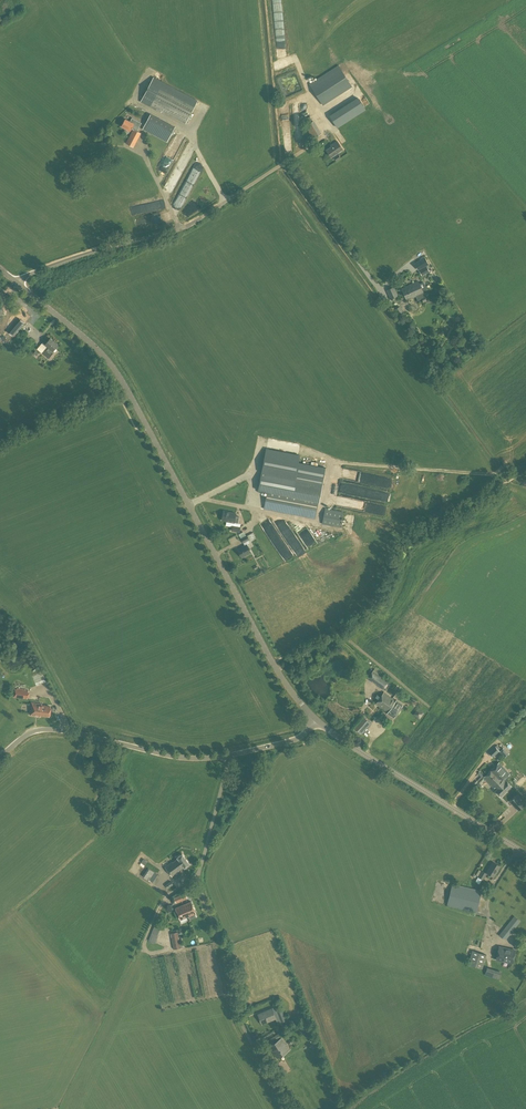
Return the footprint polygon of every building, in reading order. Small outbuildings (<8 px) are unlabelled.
[(318,98),(347,79),(338,65),(309,84),(318,98)] [(364,79),(367,85),(376,81),(373,75),(364,79)] [(161,112),(162,110),(186,123),(198,100),(154,77),(141,101),(161,112)] [(353,115),(364,107),(357,97),(346,105),(353,115)] [(166,141),(174,126),(150,113),(142,128),(166,141)] [(313,121),(310,116),(305,119),(308,124),(305,126),(313,139),(321,134),(314,121),(313,121)] [(133,147),(138,138),(140,133),(137,131),(139,127),(125,119),(123,123),(121,126),(123,127),(130,131),(131,129),(133,130),(126,143),(133,147)] [(337,155),(336,154),(342,149),(337,141),(332,144),(333,145),(326,150),(331,157),(334,155),(335,157),(334,157),(336,161),(340,158),(338,155),(337,155)] [(190,181),(189,183),(195,184),(197,176),(189,174),(188,180),(190,181)] [(159,202),(135,207),(137,214),(150,212),(150,213),(161,211),(159,202)] [(424,257),(416,262),(419,268),(428,264),(424,257)] [(421,275),(429,271),(426,266),(419,270),(421,275)] [(424,289),(422,284),(420,285),(418,281),(401,288),(407,300),(423,293),(423,292),(424,291),(423,289),(424,289)] [(390,299),(398,296),(394,286),(386,290),(390,299)] [(399,315),(404,312),(400,306),(395,309),(399,315)] [(24,323),(19,318),(7,332),(13,336),(19,329),(18,329),(24,323)] [(58,345),(50,338),(45,344),(42,342),(37,349),(49,358),(53,353),(52,352),(53,351),(58,345)] [(266,450),(258,491),(267,492),(264,508),(314,518),(318,502),(319,502),(323,484),(326,468),(298,463),(299,456),(266,450)] [(388,493),(357,488),(356,496),(361,497),(361,498),(387,502),(388,493)] [(323,520),(322,524),(340,527),(340,524),(343,511),(325,508),(323,520)] [(224,511),(222,520),(226,521),(238,523),(239,517),(235,516),(236,513),(229,512),(227,512),(224,511)] [(246,535),(241,538),(241,539),(243,543),(247,541),(249,540),(250,539),(247,535),(246,535)] [(251,552),(247,544),(237,549),(242,557),(251,552)] [(388,681),(378,674),(381,670),(376,666),(367,679),(372,682),(372,681),(379,686),(378,686),(383,689),(386,691),(391,684),(388,682),(388,681)] [(29,697),(30,692),(28,692),(28,690),(14,688),(13,697),(27,699),(27,697),(29,697)] [(384,710),(393,698),(384,692),(376,704),(384,710)] [(393,698),(384,710),(388,712),(387,713),(394,717),(403,704),(396,700),(396,701),(393,698)] [(49,716),(50,706),(41,705),(42,704),(32,702),(30,715),(40,716),(40,715),(49,716)] [(419,719),(423,713),(417,709),(413,714),(419,719)] [(361,734),(371,723),(369,721),(372,718),(371,717),(373,715),(368,710),(353,727),(361,734)] [(500,748),(497,745),(495,746),(488,752),(492,757),(499,751),(504,757),(509,753),(504,747),(503,747),(502,746),(500,748)] [(505,778),(505,779),(510,774),(499,762),(488,772),(499,783),(505,778)] [(511,786),(505,779),(505,778),(499,783),(488,772),(483,777),(495,790),(500,796),(511,786)] [(513,803),(515,804),(519,800),(524,806),(525,804),(525,803),(518,794),(511,800),(513,803)] [(185,867),(189,864),(182,854),(177,857),(178,858),(172,862),(172,861),(165,866),(172,876),(179,871),(184,867),(185,867)] [(494,877),(500,866),(493,862),(486,872),(494,877)] [(154,882),(159,875),(148,868),(143,876),(149,880),(149,879),(154,882)] [(481,871),(479,869),(476,874),(478,876),(475,881),(481,884),(483,881),(482,880),(482,879),(483,880),(487,873),(482,870),(481,871)] [(177,881),(183,876),(180,872),(174,876),(177,881)] [(476,913),(482,890),(452,883),(447,905),(471,911),(463,943),(480,948),(487,918),(475,915),(476,913)] [(184,911),(186,917),(196,913),(191,901),(183,904),(186,911),(184,911)] [(180,919),(186,917),(184,911),(186,911),(183,904),(175,908),(180,919)] [(506,939),(521,921),(514,915),(499,935),(506,939)] [(149,941),(156,943),(160,926),(153,925),(149,941)] [(178,934),(171,935),(174,949),(183,947),(181,938),(179,939),(178,934)] [(512,963),(515,950),(494,945),(491,958),(512,963)] [(482,968),(486,954),(472,950),(468,964),(482,968)] [(499,979),(502,971),(487,967),(484,975),(499,979)] [(267,1021),(276,1018),(272,1008),(258,1014),(261,1022),(267,1020),(267,1021)] [(281,1022),(286,1020),(282,1010),(277,1012),(281,1022)] [(276,1058),(289,1050),(282,1038),(269,1046),(276,1058)] [(279,1078),(285,1074),(280,1066),(274,1070),(279,1078)]
